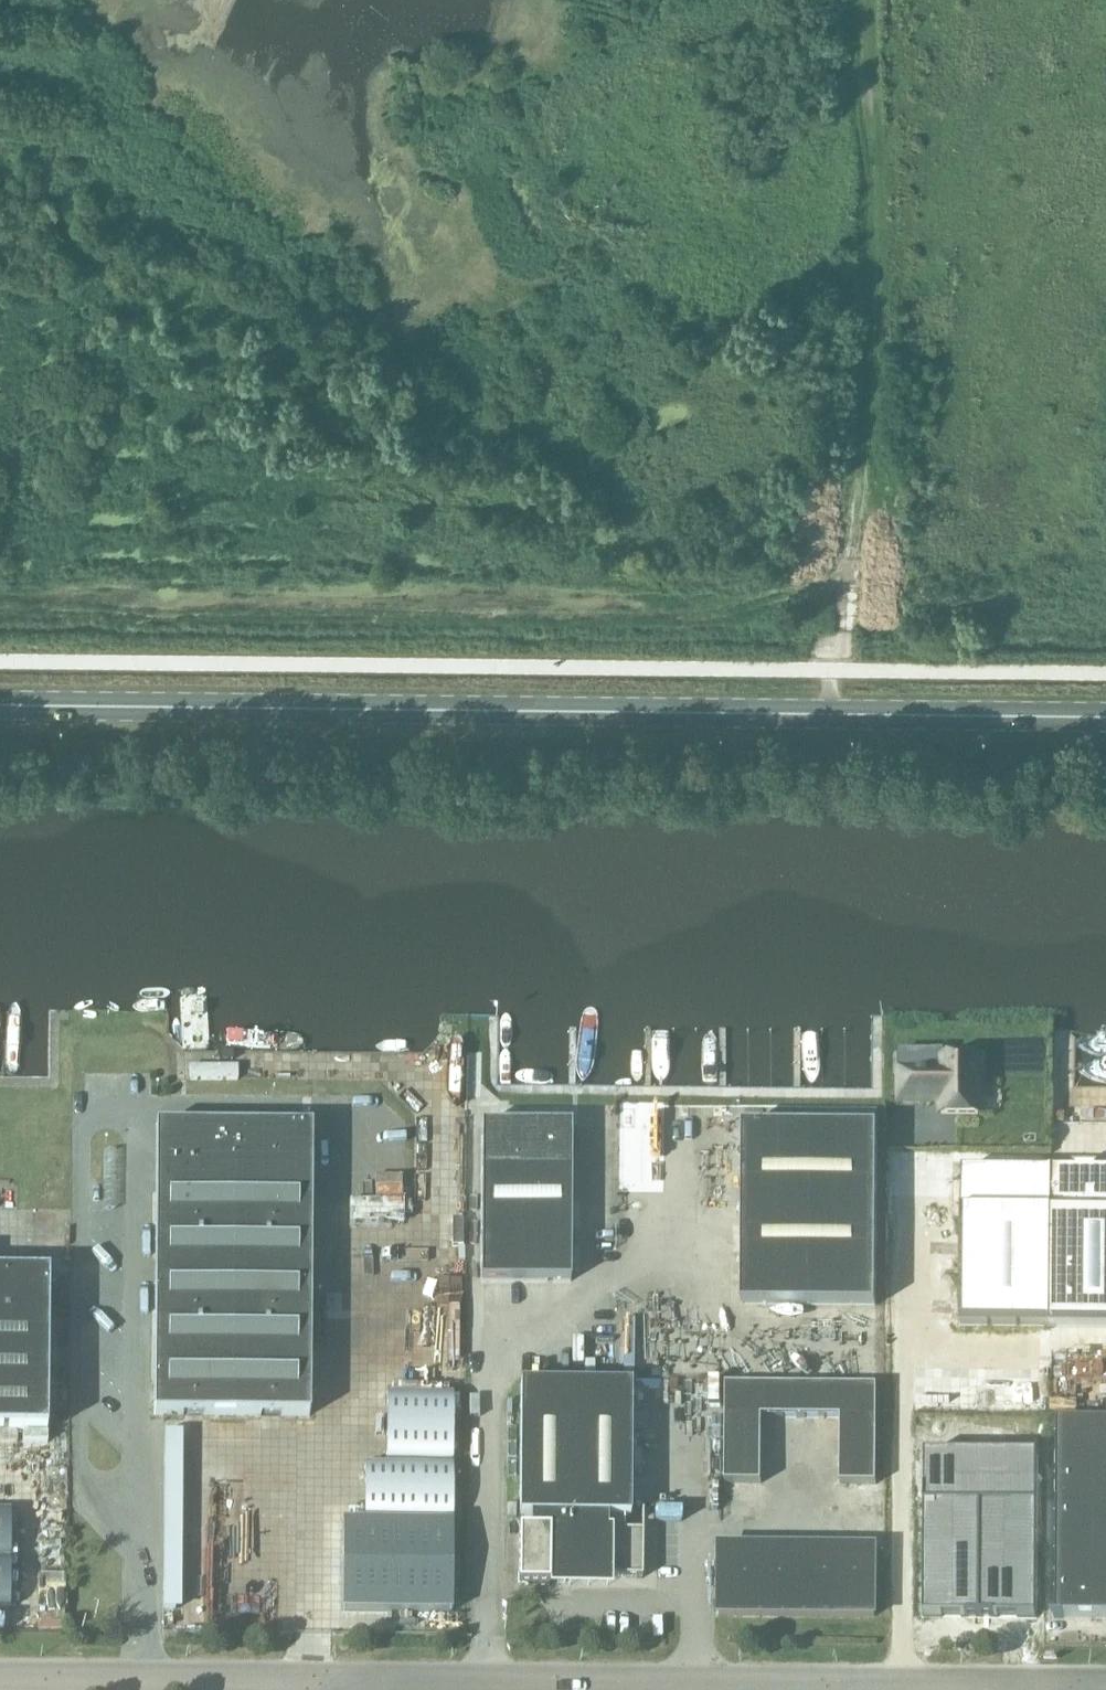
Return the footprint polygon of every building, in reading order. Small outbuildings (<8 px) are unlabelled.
[(941,1113),(978,1114),(978,1059),(941,1059),(941,1070),(899,1070),(899,1102),(941,1102),(941,1113)] [(444,1075),(444,1061),(420,1060),(420,1074),(444,1075)] [(571,1125),(481,1125),(480,1281),(570,1281),(571,1125)] [(153,1415),(310,1416),(312,1127),(155,1126),(153,1415)] [(876,1127),(742,1127),(741,1305),(875,1306),(876,1127)] [(656,1152),(653,1131),(627,1134),(635,1185),(648,1183),(646,1168),(667,1165),(665,1151),(656,1152)] [(960,1325),(1049,1326),(1105,1326),(1105,1172),(1097,1171),(1097,1169),(1073,1169),(1073,1171),(1050,1171),(1009,1170),(1009,1168),(985,1168),(985,1170),(962,1170),(960,1325)] [(349,1201),(349,1222),(403,1222),(403,1200),(349,1201)] [(47,1432),(48,1276),(0,1276),(0,1431),(47,1432)] [(827,1341),(845,1342),(845,1329),(828,1328),(827,1341)] [(604,1344),(603,1370),(613,1370),(614,1345),(604,1344)] [(630,1518),(631,1385),(520,1384),(519,1517),(530,1517),(530,1531),(519,1531),(518,1586),(549,1586),(549,1577),(553,1577),(553,1582),(564,1582),(564,1577),(642,1578),(642,1532),(624,1532),(624,1518),(630,1518)] [(760,1483),(761,1417),(840,1417),(839,1484),(875,1484),(876,1386),(725,1385),(724,1483),(760,1483)] [(386,1460),(452,1461),(452,1394),(386,1394),(386,1460)] [(1057,1422),(1056,1462),(1056,1500),(1056,1539),(1055,1578),(1055,1617),(1105,1618),(1105,1423),(1057,1422)] [(0,1435),(0,1443),(12,1444),(12,1435),(0,1435)] [(22,1443),(46,1444),(46,1435),(22,1435),(22,1443)] [(923,1452),(922,1616),(1036,1617),(1037,1453),(923,1452)] [(364,1465),(363,1518),(452,1519),(452,1465),(364,1465)] [(0,1510),(0,1608),(8,1608),(9,1559),(9,1510),(0,1510)] [(342,1522),(341,1610),(452,1611),(452,1522),(342,1522)] [(874,1548),(719,1547),(719,1615),(874,1616),(874,1548)]
